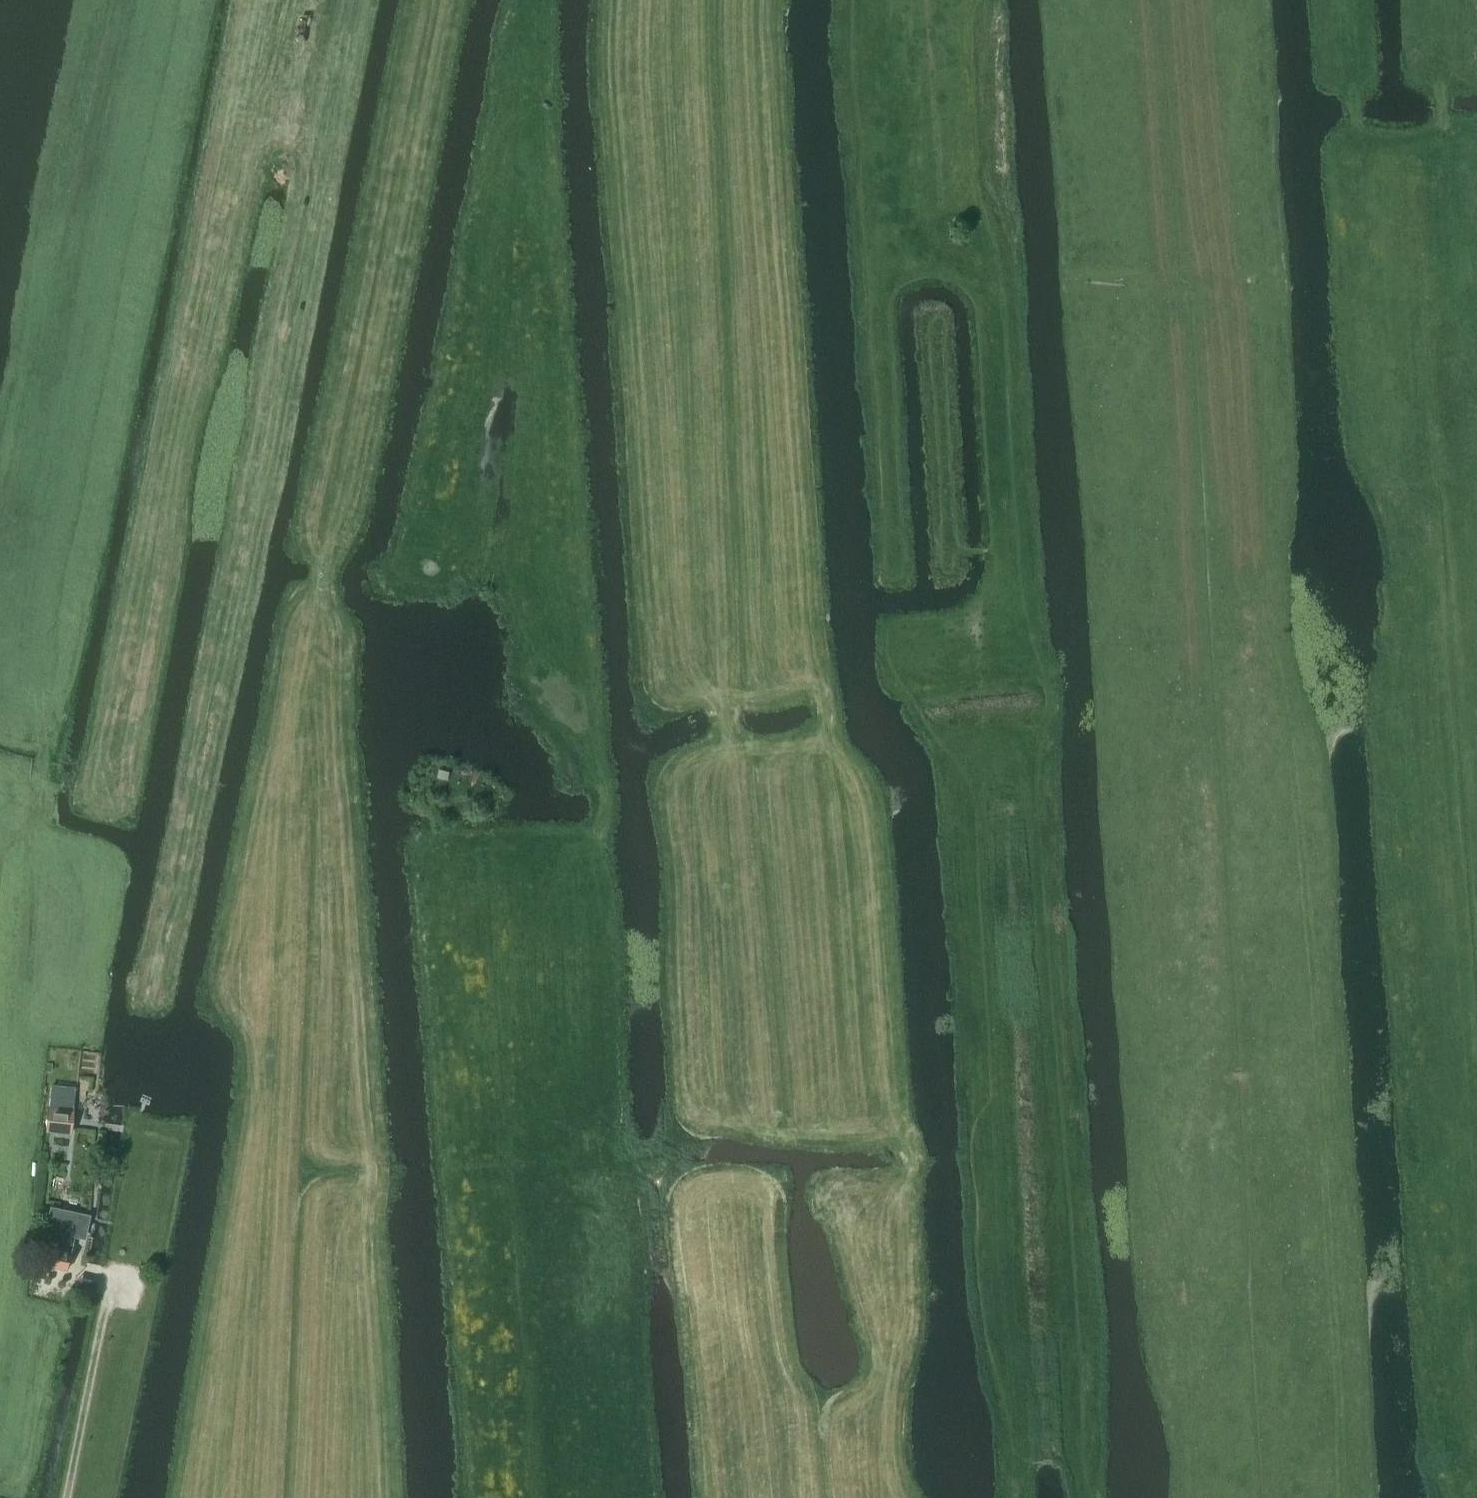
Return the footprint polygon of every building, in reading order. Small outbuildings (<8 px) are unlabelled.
[(71,1133),(76,1086),(51,1084),(46,1131),(71,1133)] [(52,1238),(45,1265),(67,1270),(75,1232),(85,1234),(88,1220),(57,1213),(57,1215),(48,1213),(43,1236),(52,1238)]
